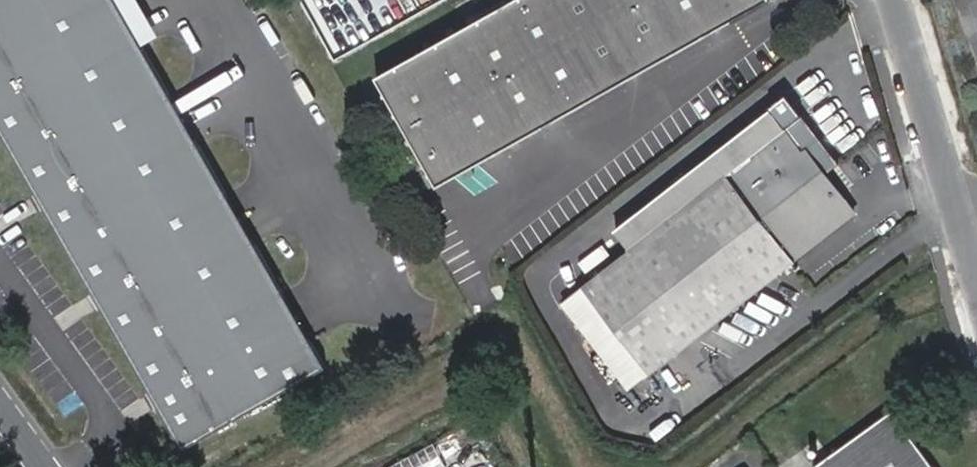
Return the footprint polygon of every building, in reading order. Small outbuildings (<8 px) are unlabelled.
[(189,450),(332,374),(143,46),(162,38),(141,0),(0,0),(0,120),(189,450)] [(378,81),(434,181),(752,3),(751,0),(522,0),(378,81)] [(653,234),(585,287),(649,369),(853,212),(771,107),(659,192),(677,216),(653,234)] [(659,192),(635,210),(653,234),(677,216),(659,192)] [(896,428),(841,466),(923,466),(896,428)]
